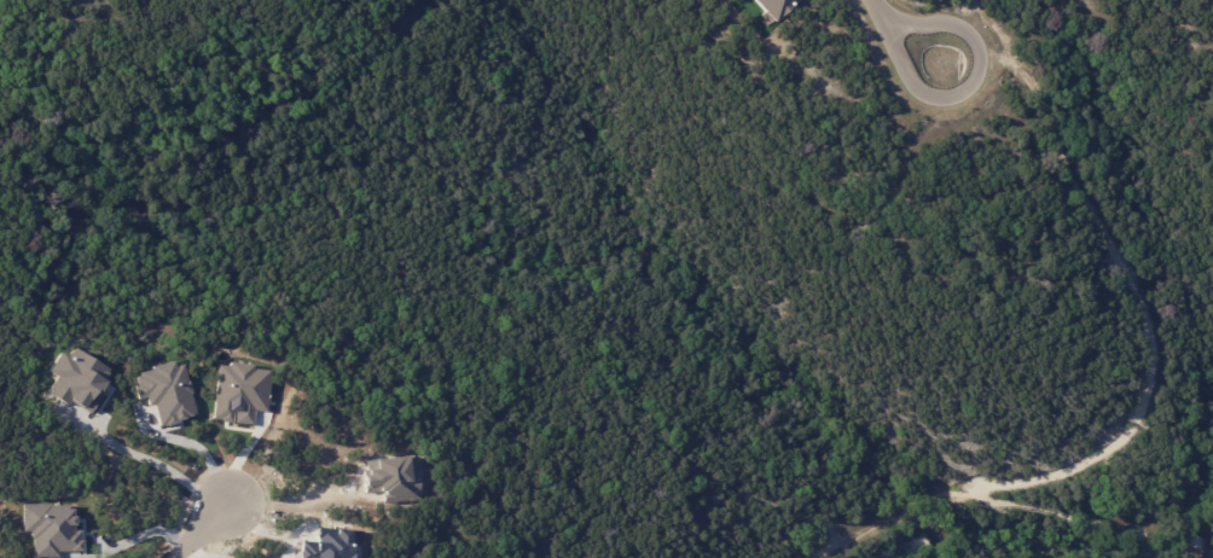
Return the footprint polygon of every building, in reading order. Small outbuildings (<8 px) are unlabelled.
[(1179,513),(1174,501),(1185,498),(1189,510),(1179,513)] [(1206,540),(1202,552),(1191,548),(1195,536),(1206,540)]
